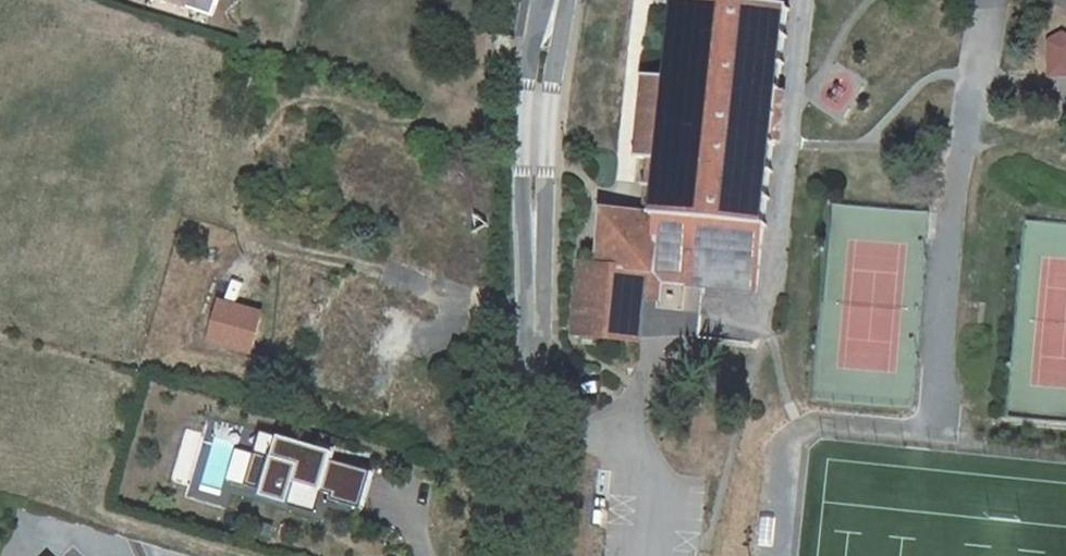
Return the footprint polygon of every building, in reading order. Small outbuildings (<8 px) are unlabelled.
[(190,0),(150,0),(186,12),(190,0)] [(186,12),(197,15),(201,0),(190,0),(186,12)] [(574,336),(625,341),(629,295),(644,296),(687,301),(689,285),(689,277),(716,280),(715,288),(759,294),(773,145),(781,145),(786,95),(779,94),(787,8),(758,5),(759,0),(672,0),(663,80),(643,78),(634,160),(648,161),(641,216),(626,214),(624,232),(615,241),(599,239),(595,266),(581,264),(574,336)] [(1047,77),(1065,77),(1065,34),(1047,34),(1047,77)] [(486,71),(505,74),(506,65),(487,62),(486,71)] [(258,82),(246,78),(240,95),(252,99),(258,82)] [(624,232),(626,214),(604,212),(599,239),(615,241),(624,232)] [(689,277),(689,285),(715,288),(716,280),(689,277)] [(639,343),(644,296),(629,295),(625,341),(639,343)] [(258,312),(221,303),(212,340),(249,349),(258,312)] [(379,342),(384,323),(376,320),(371,340),(379,342)] [(300,355),(290,352),(288,360),(298,363),(300,355)] [(253,450),(272,456),(278,435),(259,430),(253,450)] [(272,456),(253,450),(244,483),(262,489),(261,495),(288,503),(294,482),(321,490),(331,493),(327,508),(357,516),(371,470),(331,458),(333,451),(278,435),(272,456)] [(288,503),(315,511),(321,490),(294,482),(288,503)]
